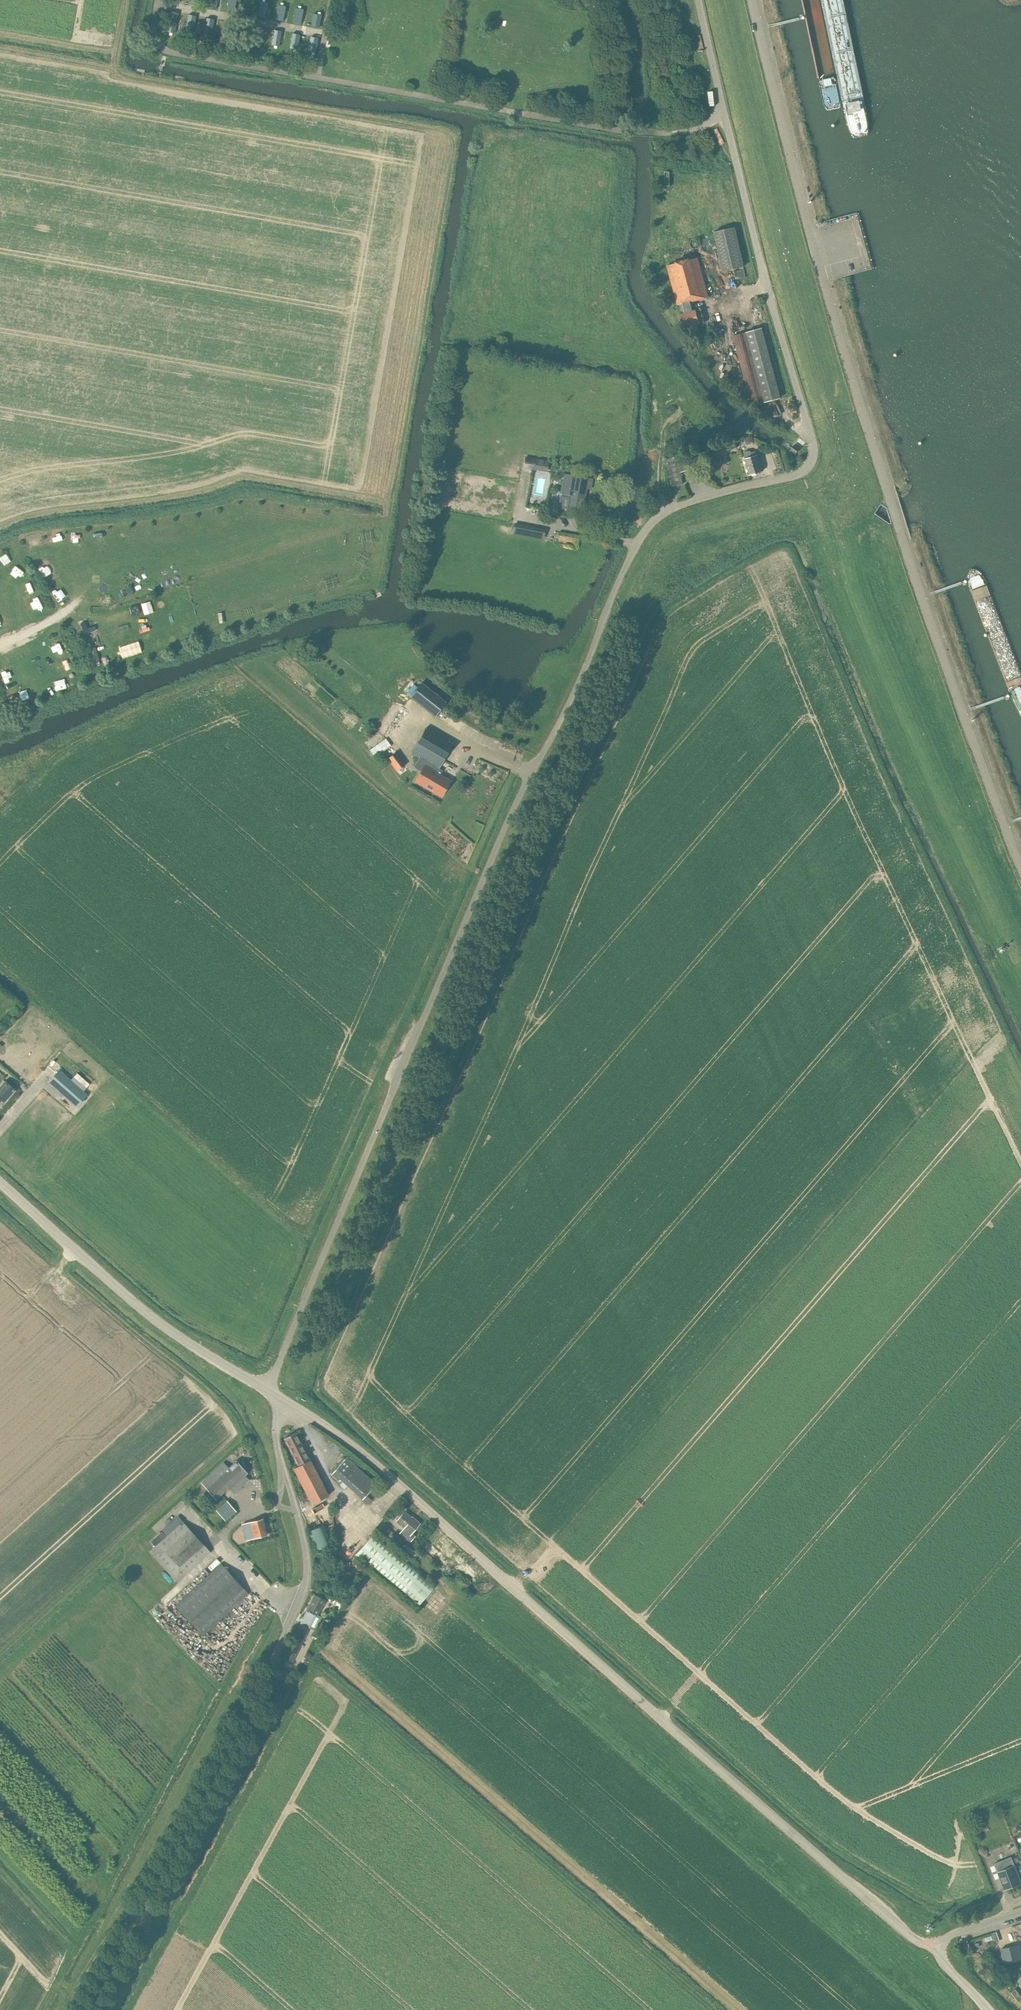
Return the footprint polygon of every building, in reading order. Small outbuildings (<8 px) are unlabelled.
[(208,8),(216,10),(218,0),(210,0),(208,8)] [(226,12),(234,13),(237,0),(228,0),(226,12)] [(269,2),(261,1),(258,17),(265,18),(269,2)] [(286,5),(279,3),(275,20),(283,21),(286,5)] [(305,8),(297,7),(294,23),(302,25),(305,8)] [(178,13),(170,11),(166,32),(174,33),(178,13)] [(320,14),(314,13),(312,27),(319,28),(320,14)] [(196,16),(188,14),(184,35),(192,36),(196,16)] [(214,19),(206,18),(202,38),(210,40),(214,19)] [(232,23),(224,21),(220,42),(228,43),(232,23)] [(264,27),(256,26),(253,42),(261,43),(264,27)] [(282,30),(274,28),(271,45),(278,46),(282,30)] [(300,33),(292,32),(289,48),(297,50),(300,33)] [(318,37),(310,35),(307,52),(315,53),(318,37)] [(723,271),(734,269),(744,267),(735,227),(714,232),(723,271)] [(693,311),(690,302),(708,297),(698,257),(667,265),(678,304),(681,304),(683,313),(679,315),(682,326),(699,322),(696,310),(693,311)] [(746,278),(744,269),(734,271),(736,279),(737,279),(746,278)] [(751,406),(780,398),(762,328),(733,336),(751,406)] [(716,452),(736,447),(734,440),(714,446),(716,452)] [(751,453),(751,451),(749,451),(745,452),(744,454),(745,458),(745,459),(750,475),(762,471),(757,455),(756,451),(751,453)] [(523,468),(533,469),(534,464),(534,458),(525,457),(523,466),(523,468)] [(560,495),(558,507),(568,509),(568,507),(582,509),(586,489),(592,490),(593,479),(573,475),(572,475),(564,473),(563,481),(561,493),(562,493),(569,495),(569,497),(562,496),(560,495)] [(512,533),(530,537),(543,539),(545,529),(514,523),(513,528),(512,533)] [(434,716),(446,702),(421,682),(410,696),(434,716)] [(425,728),(410,752),(419,757),(414,767),(421,771),(415,782),(441,796),(450,781),(440,775),(442,771),(438,769),(452,744),(425,728)] [(386,739),(369,751),(374,757),(382,752),(391,745),(386,739)] [(391,745),(382,752),(387,758),(396,752),(391,745)] [(396,752),(387,758),(397,771),(405,765),(396,752)] [(77,1106),(87,1094),(59,1070),(49,1082),(77,1106)] [(1,1099),(5,1102),(15,1090),(5,1080),(0,1086),(0,1100),(1,1099)] [(294,1433),(285,1438),(286,1441),(298,1466),(299,1465),(309,1460),(294,1433)] [(375,1485),(346,1458),(330,1474),(338,1481),(340,1480),(362,1500),(375,1485)] [(327,1495),(310,1460),(299,1465),(298,1466),(294,1468),(311,1502),(327,1495)] [(247,1473),(236,1461),(228,1468),(223,1462),(201,1483),(216,1499),(222,1493),(229,1487),(234,1493),(249,1480),(245,1475),(247,1473)] [(226,1521),(237,1511),(227,1500),(216,1510),(226,1521)] [(411,1517),(404,1511),(396,1521),(404,1528),(400,1533),(410,1541),(415,1536),(411,1533),(420,1523),(412,1516),(411,1517)] [(155,1546),(149,1552),(177,1582),(210,1552),(182,1521),(177,1516),(161,1531),(162,1531),(158,1535),(151,1541),(155,1546)] [(246,1540),(254,1538),(267,1534),(262,1519),(241,1524),(246,1540)] [(309,1531),(308,1531),(310,1536),(316,1549),(330,1543),(322,1525),(309,1531)] [(416,1607),(436,1584),(375,1532),(355,1554),(401,1594),(416,1607)] [(202,1635),(221,1618),(248,1593),(221,1564),(175,1605),(202,1635)] [(290,1651),(285,1661),(291,1664),(296,1654),(299,1647),(303,1640),(309,1627),(310,1627),(316,1615),(317,1615),(325,1600),(314,1594),(314,1595),(306,1610),(300,1622),(286,1649),(290,1651)] [(306,1652),(303,1657),(309,1660),(312,1654),(306,1652)] [(994,1863),(1004,1889),(1020,1883),(1020,1882),(1016,1869),(1014,1864),(1011,1857),(996,1863),(994,1863)] [(962,1948),(969,1946),(967,1940),(960,1942),(962,1948)] [(1001,1948),(1004,1963),(1020,1959),(1020,1955),(1020,1953),(1019,1946),(1018,1944),(1001,1948)] [(1011,1992),(1018,2001),(1019,2002),(1020,2000),(1020,1997),(1015,1989),(1011,1992)]
